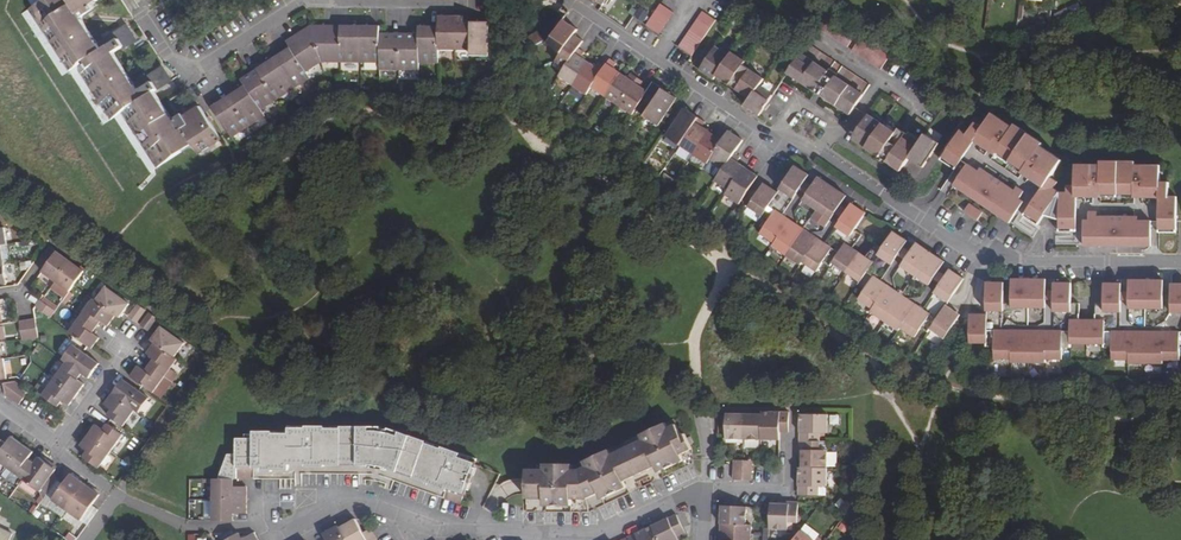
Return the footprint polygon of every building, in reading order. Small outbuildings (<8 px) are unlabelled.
[(219,139),(198,106),(182,116),(179,111),(170,117),(156,96),(153,91),(169,80),(161,67),(133,86),(112,52),(122,46),(123,47),(134,40),(125,25),(96,44),(79,17),(92,8),(90,4),(96,0),(26,0),(31,8),(21,14),(61,76),(67,72),(102,124),(112,118),(149,173),(190,146),(196,154),(219,139)] [(660,4),(656,11),(669,20),(674,13),(660,4)] [(1059,20),(1073,14),(1070,7),(1056,13),(1059,20)] [(656,11),(651,18),(664,27),(669,20),(656,11)] [(703,12),(679,48),(692,56),(716,20),(703,12)] [(828,14),(819,27),(847,46),(857,34),(828,14)] [(455,17),(455,16),(438,16),(438,27),(437,50),(454,50),(455,17)] [(470,50),(471,23),(462,22),(462,17),(455,17),(454,50),(470,50)] [(651,18),(646,26),(659,35),(664,27),(651,18)] [(564,19),(548,43),(562,52),(574,34),(578,29),(571,24),(564,19)] [(487,56),(487,23),(471,23),(470,50),(470,56),(487,56)] [(437,50),(438,27),(418,27),(417,34),(378,34),(378,26),(310,26),(286,42),(289,48),(240,81),(243,86),(212,107),(231,138),(263,116),(260,111),(309,78),(305,72),(321,62),(378,63),(378,71),(417,70),(417,64),(437,63),(437,50)] [(539,32),(530,37),(535,47),(544,41),(539,32)] [(562,52),(556,61),(565,67),(578,49),(584,41),(579,38),(574,34),(562,52)] [(861,36),(852,50),(881,69),(890,56),(861,36)] [(808,44),(789,72),(821,94),(850,114),(870,85),(843,67),(833,82),(826,77),(835,63),(808,44)] [(716,46),(700,70),(714,79),(716,75),(733,87),(750,99),(745,106),(759,116),(773,96),(759,86),(764,79),(750,70),(745,77),(738,73),(746,61),(732,52),(729,55),(716,46)] [(565,67),(560,76),(573,85),(589,62),(582,58),(584,53),(582,51),(578,49),(565,67)] [(605,67),(592,86),(606,95),(621,73),(614,68),(617,63),(613,61),(610,59),(605,67)] [(589,62),(573,85),(587,94),(592,86),(605,67),(601,64),(599,62),(596,66),(589,62)] [(621,73),(606,95),(619,105),(638,77),(635,75),(632,73),(629,77),(621,73)] [(638,77),(619,105),(633,114),(637,109),(648,91),(641,86),(644,81),(641,79),(638,77)] [(648,91),(637,109),(645,115),(663,88),(658,85),(654,83),(648,91)] [(645,115),(644,116),(659,126),(677,98),(670,93),(663,88),(645,115)] [(685,108),(666,135),(680,145),(699,118),(692,113),(685,108)] [(1044,186),(1024,216),(1039,226),(1046,216),(1061,221),(1060,233),(1076,232),(1077,198),(1160,198),(1160,233),(1177,234),(1177,198),(1169,198),(1169,184),(1161,183),(1161,166),(1077,166),(1076,186),(1068,186),(1068,193),(1059,193),(1053,189),(1058,183),(1050,178),(1062,160),(991,114),(982,127),(976,124),(968,135),(961,130),(941,160),(954,169),(975,140),(1044,186)] [(869,115),(853,139),(880,157),(901,171),(910,158),(923,167),(939,143),(926,134),(917,147),(903,138),(898,146),(891,142),(897,134),(869,115)] [(699,118),(680,145),(694,154),(709,132),(702,127),(705,122),(702,120),(699,118)] [(709,132),(694,154),(707,163),(711,158),(726,136),(723,134),(719,131),(716,136),(709,132)] [(726,136),(711,158),(724,167),(734,153),(743,140),(736,135),(729,131),(726,136)] [(721,173),(715,180),(729,190),(745,167),(737,162),(741,157),(738,155),(734,153),(724,167),(721,173)] [(724,167),(711,158),(707,163),(721,173),(724,167)] [(795,166),(779,190),(793,199),(809,175),(795,166)] [(968,166),(954,186),(1010,223),(1024,202),(1020,200),(1025,192),(1018,188),(1013,195),(968,166)] [(729,190),(726,195),(739,204),(758,176),(751,171),(745,167),(729,190)] [(819,177),(803,200),(831,219),(847,196),(819,177)] [(764,183),(748,207),(762,216),(760,219),(767,223),(760,233),(775,243),(773,246),(801,266),(803,262),(817,271),(823,261),(831,266),(833,263),(860,281),(858,285),(865,289),(858,299),(873,309),(870,312),(899,331),(901,328),(915,337),(922,327),(929,332),(931,329),(945,338),(960,315),(947,306),(937,320),(866,272),(873,262),(866,258),(853,249),(845,244),(839,253),(769,206),(778,192),(764,183)] [(980,220),(986,211),(971,202),(965,211),(980,220)] [(852,204),(836,228),(850,237),(854,230),(866,213),(862,211),(859,208),(855,206),(852,204)] [(1085,221),(1085,246),(1152,246),(1152,221),(1099,221),(1099,213),(1090,213),(1090,221),(1085,221)] [(850,237),(845,244),(853,249),(862,235),(854,230),(850,237)] [(883,248),(877,256),(891,265),(907,241),(894,232),(883,248)] [(916,242),(901,265),(930,285),(945,262),(916,242)] [(876,243),(866,258),(873,262),(877,256),(883,248),(876,243)] [(69,262),(49,248),(38,262),(44,267),(41,272),(55,282),(69,262)] [(83,272),(69,262),(55,282),(68,291),(73,285),(83,272)] [(951,270),(935,295),(948,303),(964,279),(951,270)] [(1012,279),(1012,307),(1046,308),(1047,283),(1046,280),(1012,279)] [(1129,280),(1129,308),(1163,308),(1163,281),(1129,280)] [(987,283),(986,312),(1003,312),(1004,283),(987,283)] [(1054,284),(1054,312),(1071,312),(1071,304),(1071,284),(1054,284)] [(1104,304),(1104,312),(1120,313),(1121,284),(1104,284),(1104,304)] [(1171,313),(1180,313),(1180,285),(1171,285),(1171,313)] [(105,288),(95,301),(114,316),(118,318),(121,313),(127,305),(105,288)] [(95,301),(92,300),(80,316),(96,327),(97,325),(100,321),(107,325),(114,316),(95,301)] [(54,312),(41,301),(39,301),(34,307),(49,318),(54,312)] [(1071,312),(1070,320),(1079,320),(1079,304),(1071,304),(1071,312)] [(1096,304),(1095,320),(1104,320),(1104,312),(1104,304),(1096,304)] [(144,311),(137,305),(127,317),(135,323),(144,311)] [(147,331),(156,319),(149,314),(140,326),(147,331)] [(970,343),(987,343),(986,347),(995,347),(995,359),(1011,359),(1011,363),(1045,363),(1046,359),(1062,360),(1062,348),(1071,348),(1071,344),(1103,344),(1103,348),(1112,348),(1112,360),(1128,360),(1129,364),(1163,364),(1163,361),(1179,361),(1180,348),(1180,333),(1104,332),(1104,320),(1095,320),(1079,320),(1070,320),(1070,331),(986,331),(986,315),(970,315),(970,343)] [(96,327),(80,316),(68,332),(91,348),(98,339),(92,334),(93,332),(96,327)] [(34,319),(27,320),(29,339),(37,338),(34,319)] [(29,339),(27,320),(19,322),(21,339),(21,341),(29,339)] [(160,328),(153,337),(150,341),(154,343),(173,357),(183,344),(160,328)] [(165,376),(177,360),(173,357),(154,343),(146,354),(153,359),(151,362),(149,365),(165,376)] [(86,355),(72,346),(62,360),(65,362),(80,374),(88,379),(98,364),(86,355)] [(80,374),(65,362),(53,380),(75,396),(83,385),(76,379),(78,377),(80,374)] [(152,393),(165,376),(149,365),(147,367),(144,371),(138,366),(130,377),(152,393)] [(34,390),(41,395),(58,407),(59,404),(62,401),(68,406),(75,396),(53,380),(46,389),(38,384),(34,390)] [(148,399),(122,380),(117,387),(112,395),(134,411),(138,413),(148,399)] [(14,394),(18,393),(16,382),(4,384),(6,395),(14,394)] [(18,393),(14,394),(22,400),(27,394),(29,391),(16,382),(18,393)] [(14,394),(6,395),(7,396),(19,404),(22,400),(14,394)] [(134,411),(112,395),(104,405),(111,410),(109,413),(106,416),(122,427),(134,411)] [(762,414),(762,440),(771,440),(780,440),(780,432),(789,432),(789,412),(763,411),(762,414)] [(727,413),(726,440),(735,440),(744,440),(745,414),(727,413)] [(745,414),(744,440),(753,440),(762,440),(762,414),(745,414)] [(800,431),(800,441),(820,441),(820,434),(827,433),(828,415),(800,415),(800,431)] [(667,427),(665,422),(639,435),(641,440),(610,455),(608,450),(583,462),(585,467),(579,470),(570,470),(570,464),(543,464),(543,470),(525,470),(525,500),(542,500),(542,502),(542,506),(570,506),(570,499),(585,500),(598,494),(601,500),(626,489),(623,482),(627,480),(652,468),(654,467),(658,473),(683,460),(680,455),(691,449),(689,444),(686,437),(684,433),(682,430),(679,432),(675,424),(667,427)] [(122,435),(106,424),(104,427),(101,430),(95,425),(87,436),(110,452),(122,435)] [(380,426),(290,425),(290,430),(255,431),(255,438),(236,439),(236,455),(227,455),(218,479),(232,480),(254,480),(295,480),(295,475),(314,475),(373,475),(374,471),(378,471),(381,472),(381,477),(433,494),(460,503),(476,457),(389,427),(380,426)] [(99,468),(110,452),(87,436),(80,446),(87,451),(84,454),(83,457),(99,468)] [(6,467),(22,445),(11,438),(6,445),(3,443),(0,440),(0,462),(6,467)] [(820,441),(800,441),(800,452),(800,459),(802,459),(802,467),(827,468),(827,450),(820,450),(820,441)] [(32,453),(22,445),(6,467),(23,479),(33,464),(31,462),(27,460),(32,453)] [(47,464),(38,457),(33,464),(23,479),(40,491),(55,470),(47,464)] [(734,464),(734,479),(743,479),(743,460),(734,459),(734,464)] [(743,460),(743,479),(752,480),(753,466),(752,460),(743,460)] [(799,481),(799,495),(819,495),(819,486),(827,486),(827,468),(802,467),(799,467),(799,481)] [(78,480),(70,474),(62,485),(51,500),(66,510),(84,485),(78,480)] [(246,501),(246,487),(232,487),(232,484),(232,480),(218,479),(213,479),(213,501),(246,501)] [(510,486),(496,480),(483,508),(496,515),(510,486)] [(91,489),(84,485),(66,510),(80,520),(91,504),(98,495),(91,489)] [(246,514),(246,501),(213,501),(212,521),(231,522),(232,518),(232,514),(246,514)] [(771,507),(770,529),(788,530),(789,522),(798,522),(799,502),(787,501),(779,501),(779,504),(771,504),(771,507)] [(721,521),(720,533),(751,534),(751,525),(747,525),(748,506),(722,505),(721,521)] [(676,515),(662,521),(652,526),(658,539),(678,539),(677,537),(684,533),(682,528),(676,515)] [(369,528),(365,530),(362,532),(355,520),(339,529),(345,539),(376,539),(369,528)] [(338,526),(321,535),(324,539),(345,539),(339,529),(338,526)] [(652,526),(636,534),(628,538),(629,539),(658,539),(652,526)] [(12,534),(2,529),(0,530),(0,539),(9,539),(12,534)] [(794,539),(814,539),(801,530),(794,539)]
